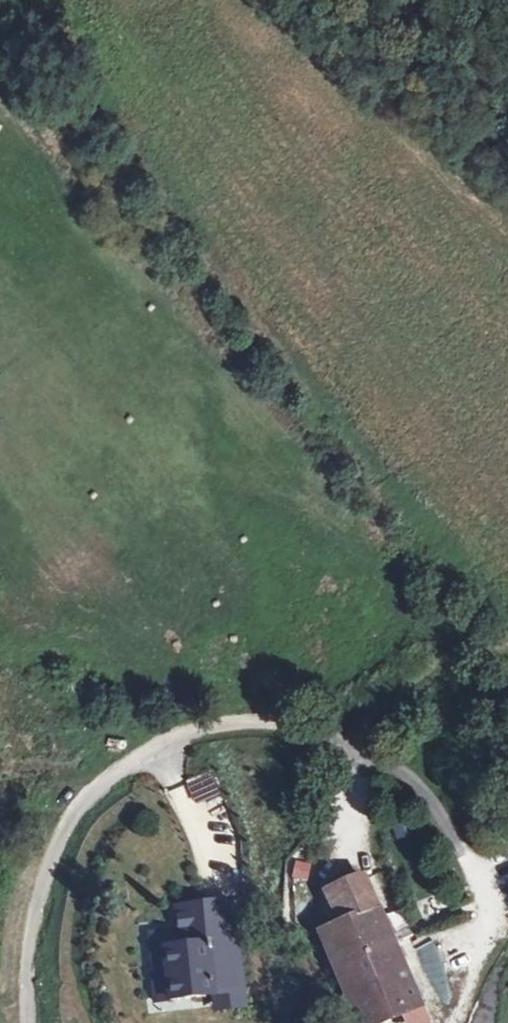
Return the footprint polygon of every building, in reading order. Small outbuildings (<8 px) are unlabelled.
[(412,815),(393,821),(399,839),(418,835),(412,815)] [(311,867),(294,862),(289,880),(308,885),(311,867)] [(312,930),(353,1022),(390,1022),(423,1008),(365,873),(315,892),(328,924),(312,930)] [(160,1002),(246,992),(240,945),(203,948),(200,904),(175,906),(177,932),(148,935),(152,981),(160,981),(160,1002)]
